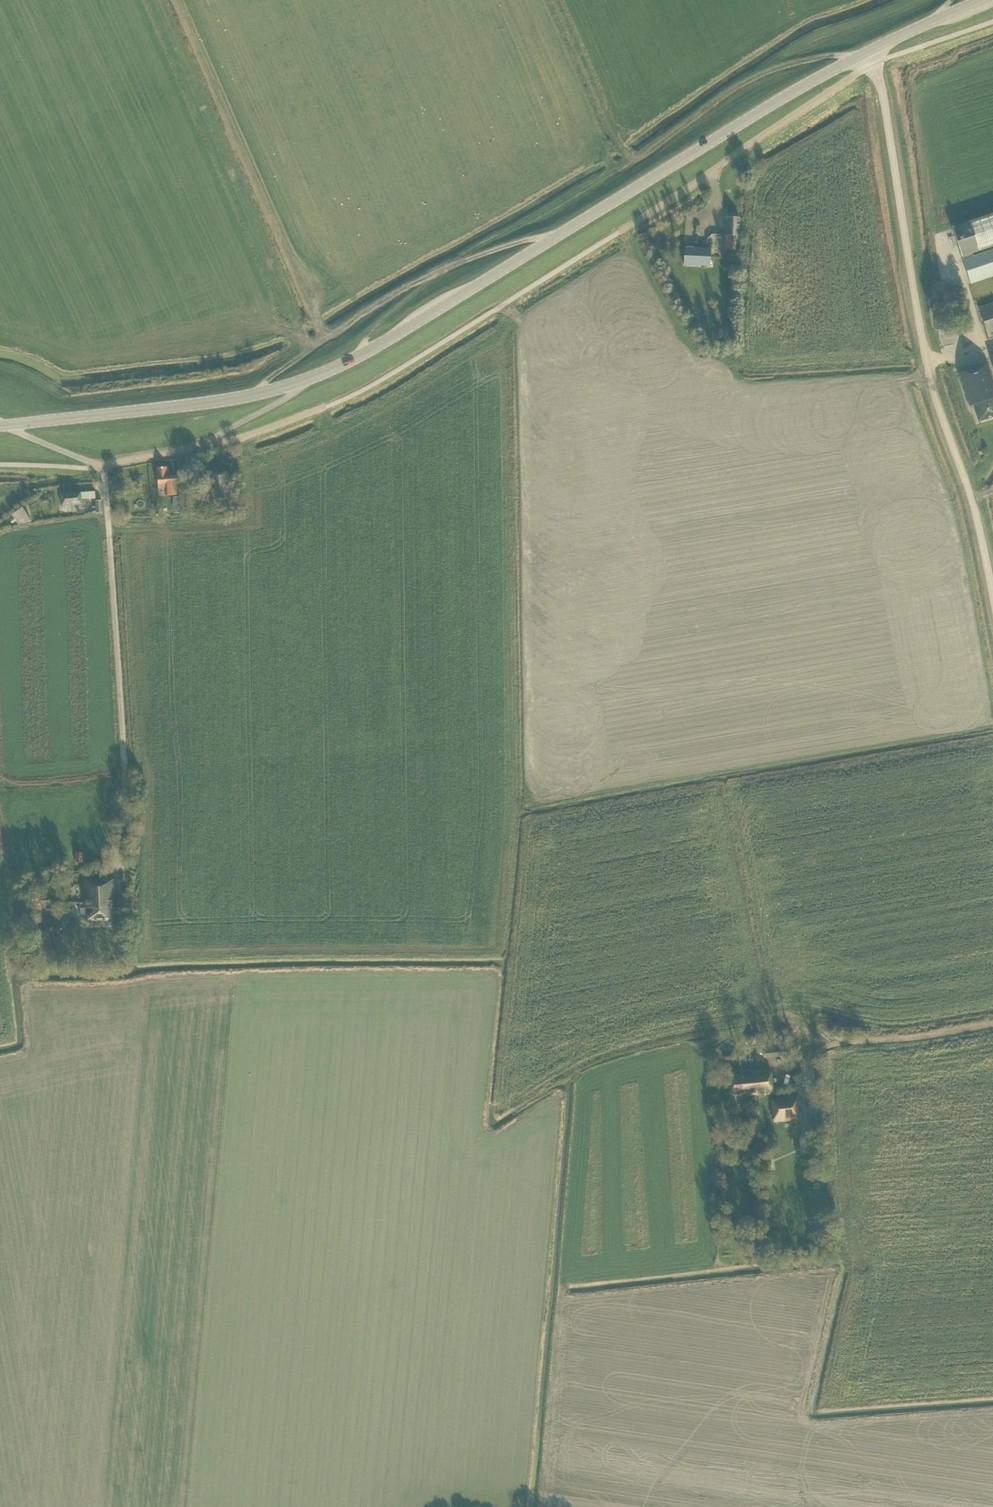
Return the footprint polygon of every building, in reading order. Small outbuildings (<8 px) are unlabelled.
[(972,253),(992,246),(992,214),(952,228),(962,260),(973,256),(972,253)] [(736,241),(737,235),(739,235),(740,218),(727,217),(726,235),(725,235),(724,249),(735,250),(735,241),(736,241)] [(706,248),(715,248),(715,235),(707,235),(706,248)] [(710,248),(685,247),(684,265),(710,266),(710,248)] [(992,276),(992,250),(973,256),(962,260),(970,284),(992,276)] [(978,307),(988,337),(992,335),(992,302),(978,307)] [(732,340),(732,328),(724,328),(724,340),(732,340)] [(987,363),(959,373),(970,406),(972,405),(978,422),(992,417),(992,381),(987,363)] [(179,466),(179,478),(188,477),(187,466),(179,466)] [(167,467),(157,467),(158,488),(166,487),(166,492),(166,495),(177,494),(176,492),(176,474),(168,475),(167,467)] [(82,499),(95,498),(95,491),(81,492),(61,493),(62,506),(82,504),(82,499)] [(25,501),(12,509),(19,521),(32,514),(25,501)] [(114,907),(116,907),(115,878),(83,878),(83,908),(85,908),(86,920),(114,920),(114,907)] [(39,925),(28,924),(26,942),(37,943),(39,925)] [(743,1036),(745,1047),(763,1044),(761,1033),(743,1036)] [(747,1095),(771,1094),(774,1094),(772,1070),(741,1071),(741,1075),(729,1075),(729,1093),(742,1093),(742,1094),(747,1094),(747,1095)] [(774,1098),(774,1094),(771,1094),(773,1122),(799,1120),(798,1096),(774,1098)]
